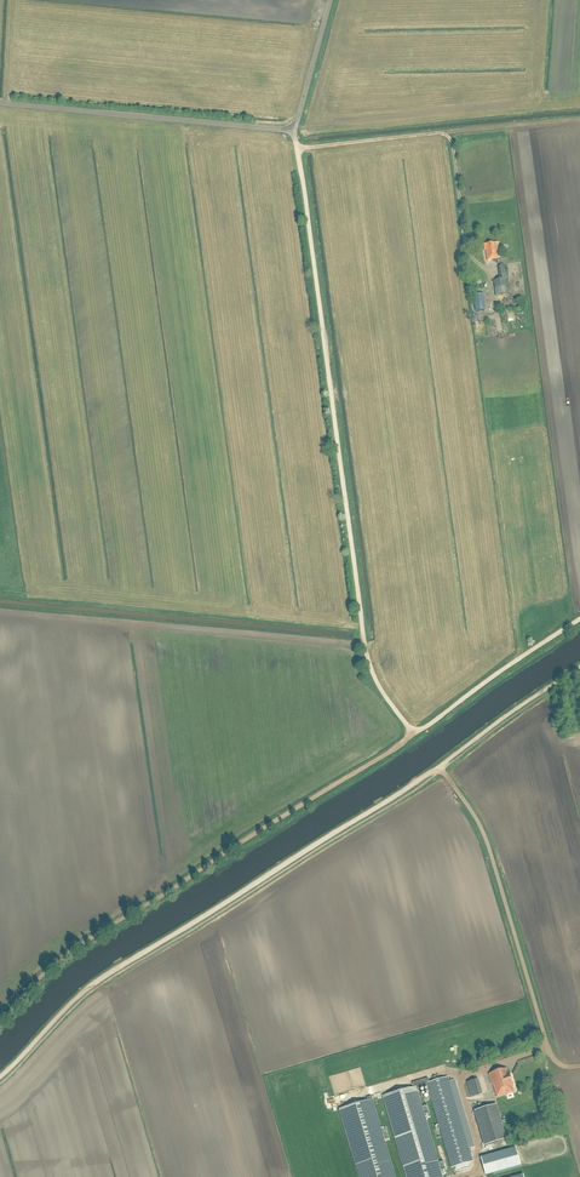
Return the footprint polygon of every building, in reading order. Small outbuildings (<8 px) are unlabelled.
[(497,244),(485,246),(488,260),(498,259),(497,253),(499,253),(497,244)] [(507,294),(506,288),(505,280),(507,280),(506,271),(506,266),(499,267),(499,272),(501,280),(494,281),(496,296),(507,294)] [(497,1097),(515,1092),(513,1086),(514,1085),(510,1072),(509,1072),(508,1069),(489,1074),(493,1086),(494,1086),(497,1097)] [(447,1077),(427,1083),(426,1079),(424,1079),(426,1086),(428,1085),(452,1167),(472,1162),(447,1077)] [(426,1086),(424,1079),(410,1083),(411,1088),(383,1096),(407,1176),(410,1176),(440,1168),(416,1089),(426,1086)] [(467,1082),(471,1097),(482,1093),(478,1079),(467,1082)] [(372,1099),(338,1109),(358,1176),(395,1176),(372,1099)] [(506,1140),(496,1105),(474,1111),(484,1146),(506,1140)] [(516,1148),(480,1158),(485,1176),(520,1166),(516,1148)]
